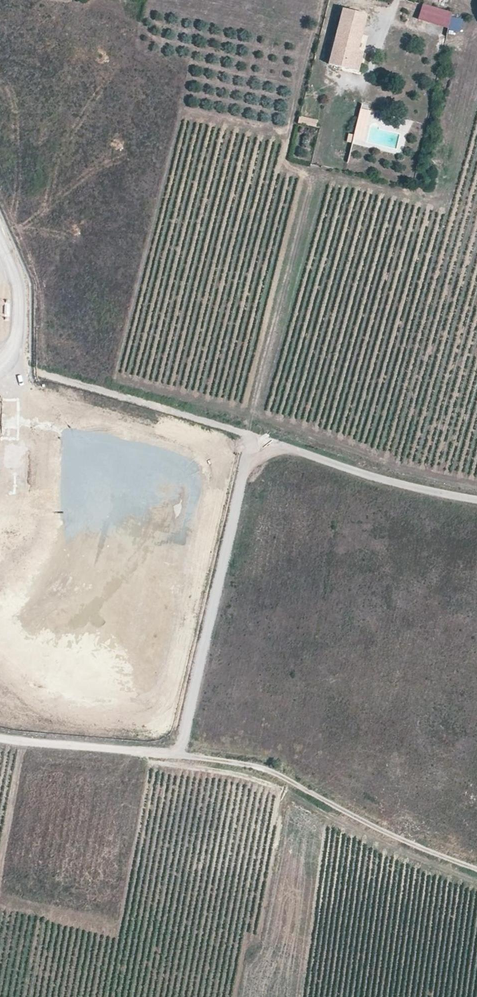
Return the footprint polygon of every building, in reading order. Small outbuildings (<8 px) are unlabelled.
[(417,20),(459,33),(463,21),(451,17),(452,13),(422,4),(417,20)] [(368,17),(343,10),(328,67),(359,74),(364,54),(359,53),(368,17)] [(362,110),(354,136),(354,138),(363,140),(371,113),(362,110)] [(318,121),(300,117),(299,125),(316,128),(318,121)] [(0,403),(0,441),(18,441),(18,403),(0,403)] [(20,444),(0,444),(0,493),(20,492),(20,444)]
